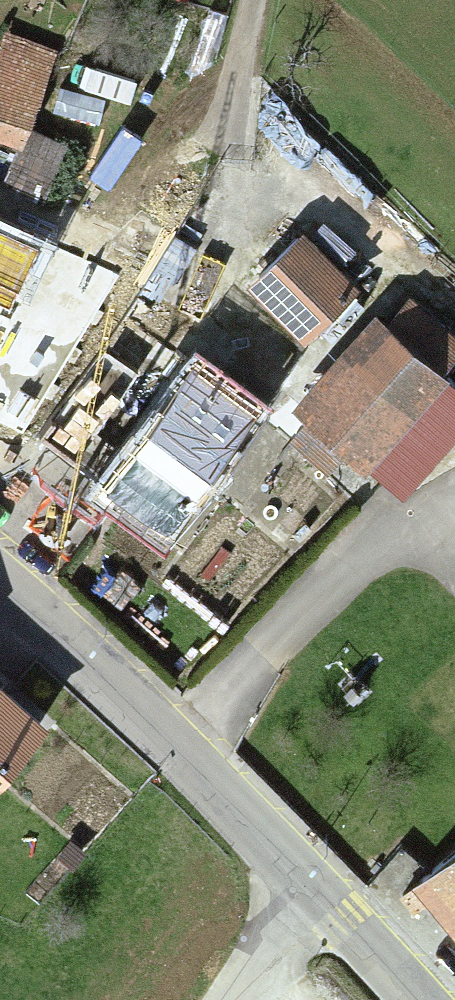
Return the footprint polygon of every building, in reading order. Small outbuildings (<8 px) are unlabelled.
[(1,42),(0,47),(0,141),(14,145),(40,53),(1,42)] [(24,139),(2,188),(41,206),(63,157),(24,139)] [(19,472),(44,418),(105,280),(0,234),(0,464),(19,472)] [(293,245),(249,288),(300,340),(345,297),(293,245)] [(295,412),(391,499),(454,429),(454,402),(439,387),(454,369),(454,348),(400,298),(295,412)] [(130,303),(44,418),(19,472),(80,519),(90,506),(144,546),(244,412),(172,358),(184,343),(130,303)] [(32,738),(0,711),(0,776),(32,738)] [(405,893),(454,956),(454,854),(405,893)]
